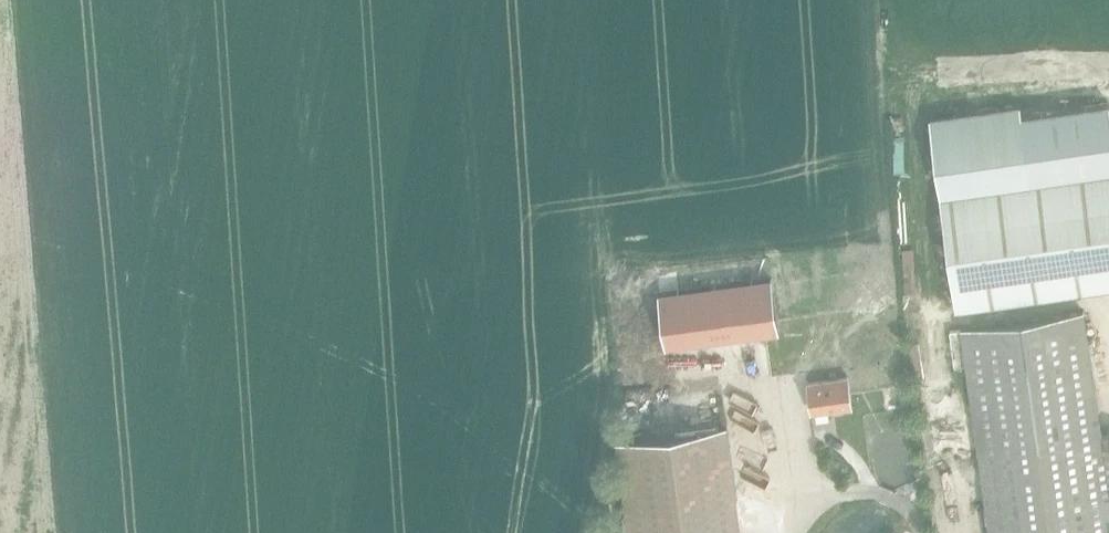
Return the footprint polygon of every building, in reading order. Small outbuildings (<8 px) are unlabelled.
[(941,195),(1108,171),(1108,106),(1108,97),(1018,110),(1017,106),(930,118),(941,195)] [(1108,284),(1108,171),(941,195),(957,306),(1108,284)] [(770,277),(659,292),(666,345),(777,330),(770,277)] [(1083,310),(960,328),(989,532),(1108,532),(1108,431),(1100,433),(1083,310)] [(848,377),(807,382),(811,411),(851,406),(848,377)] [(726,424),(616,439),(629,532),(741,532),(726,424)]
